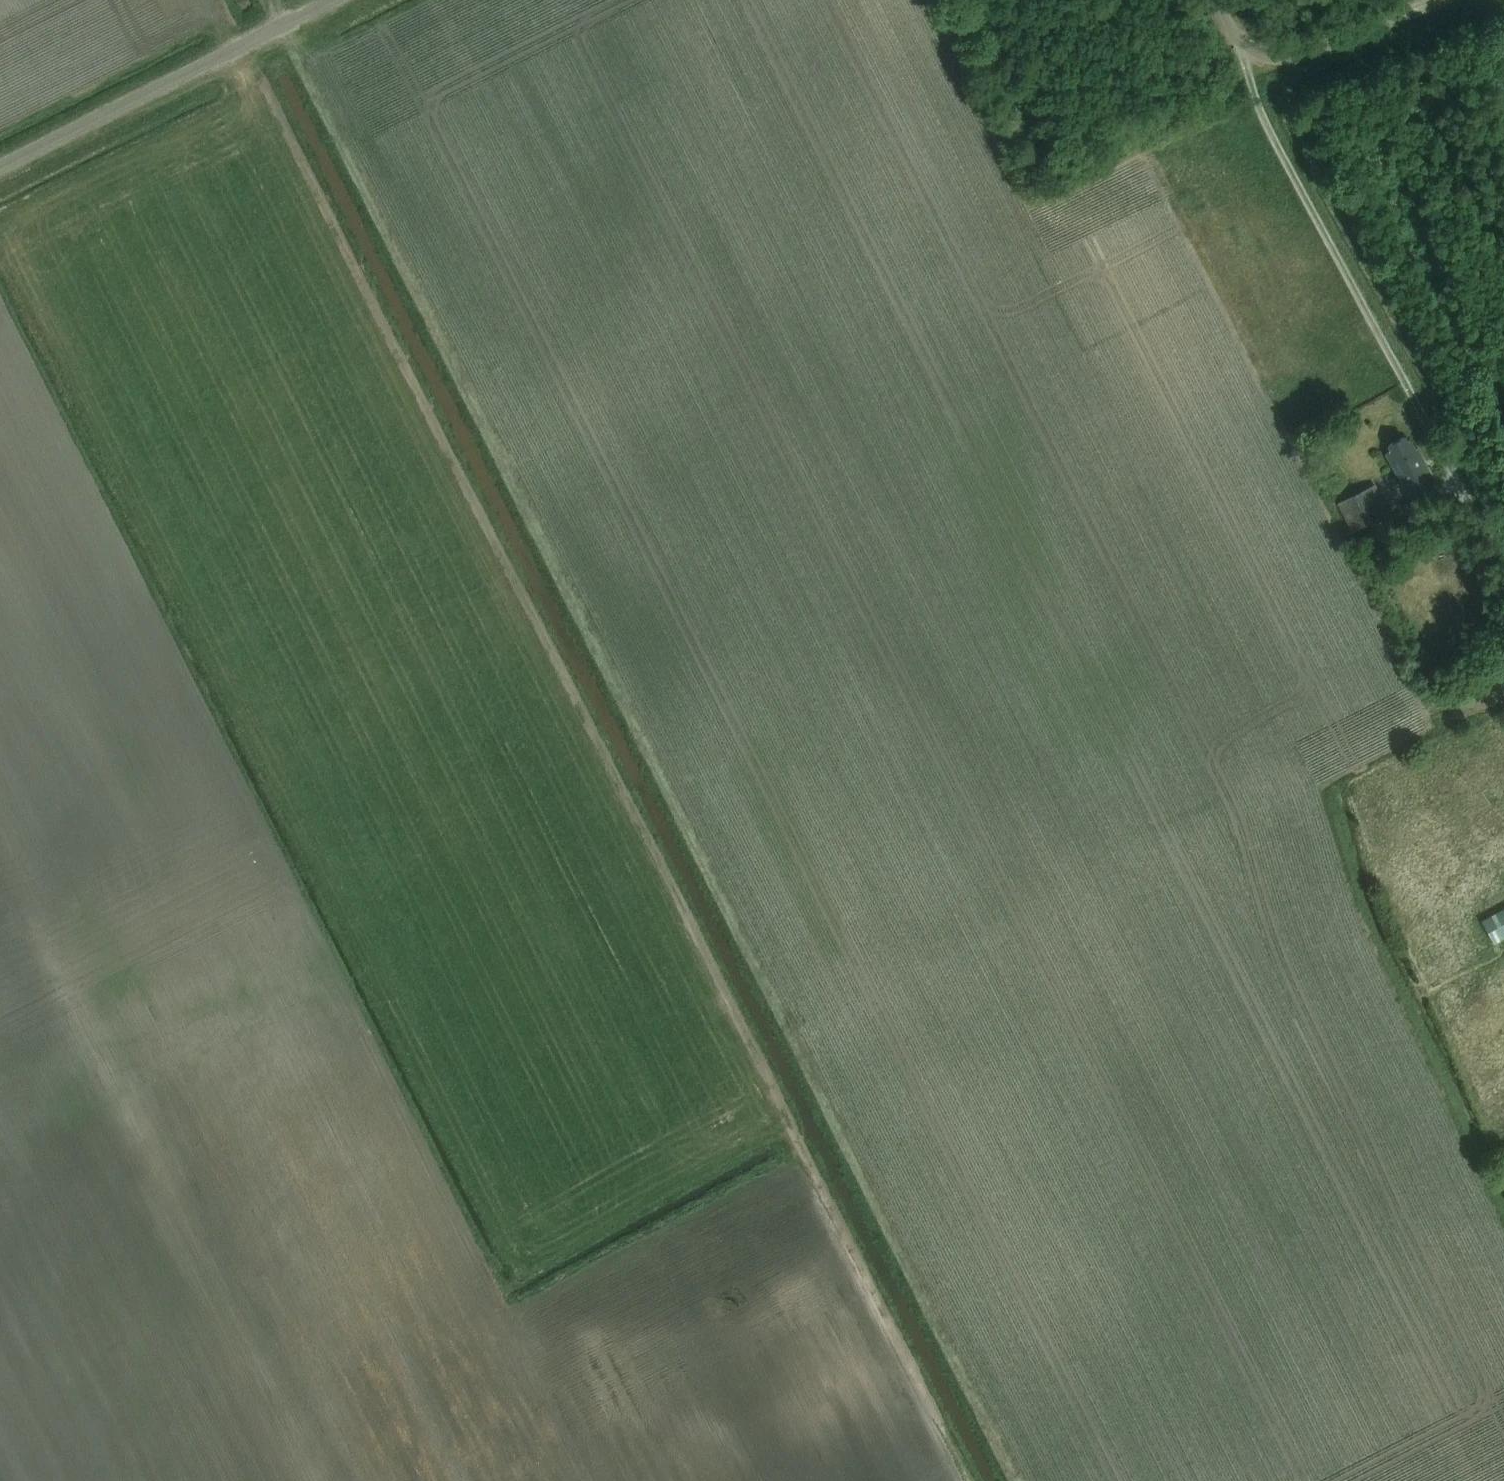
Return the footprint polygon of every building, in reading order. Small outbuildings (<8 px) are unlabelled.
[(1410,497),(1436,482),(1417,448),(1415,449),(1410,440),(1407,441),(1404,436),(1388,444),(1391,450),(1386,453),(1410,497)] [(1346,526),(1349,531),(1387,513),(1373,484),(1335,502),(1346,526)] [(1503,937),(1503,909),(1480,922),(1491,943),(1503,937)]
